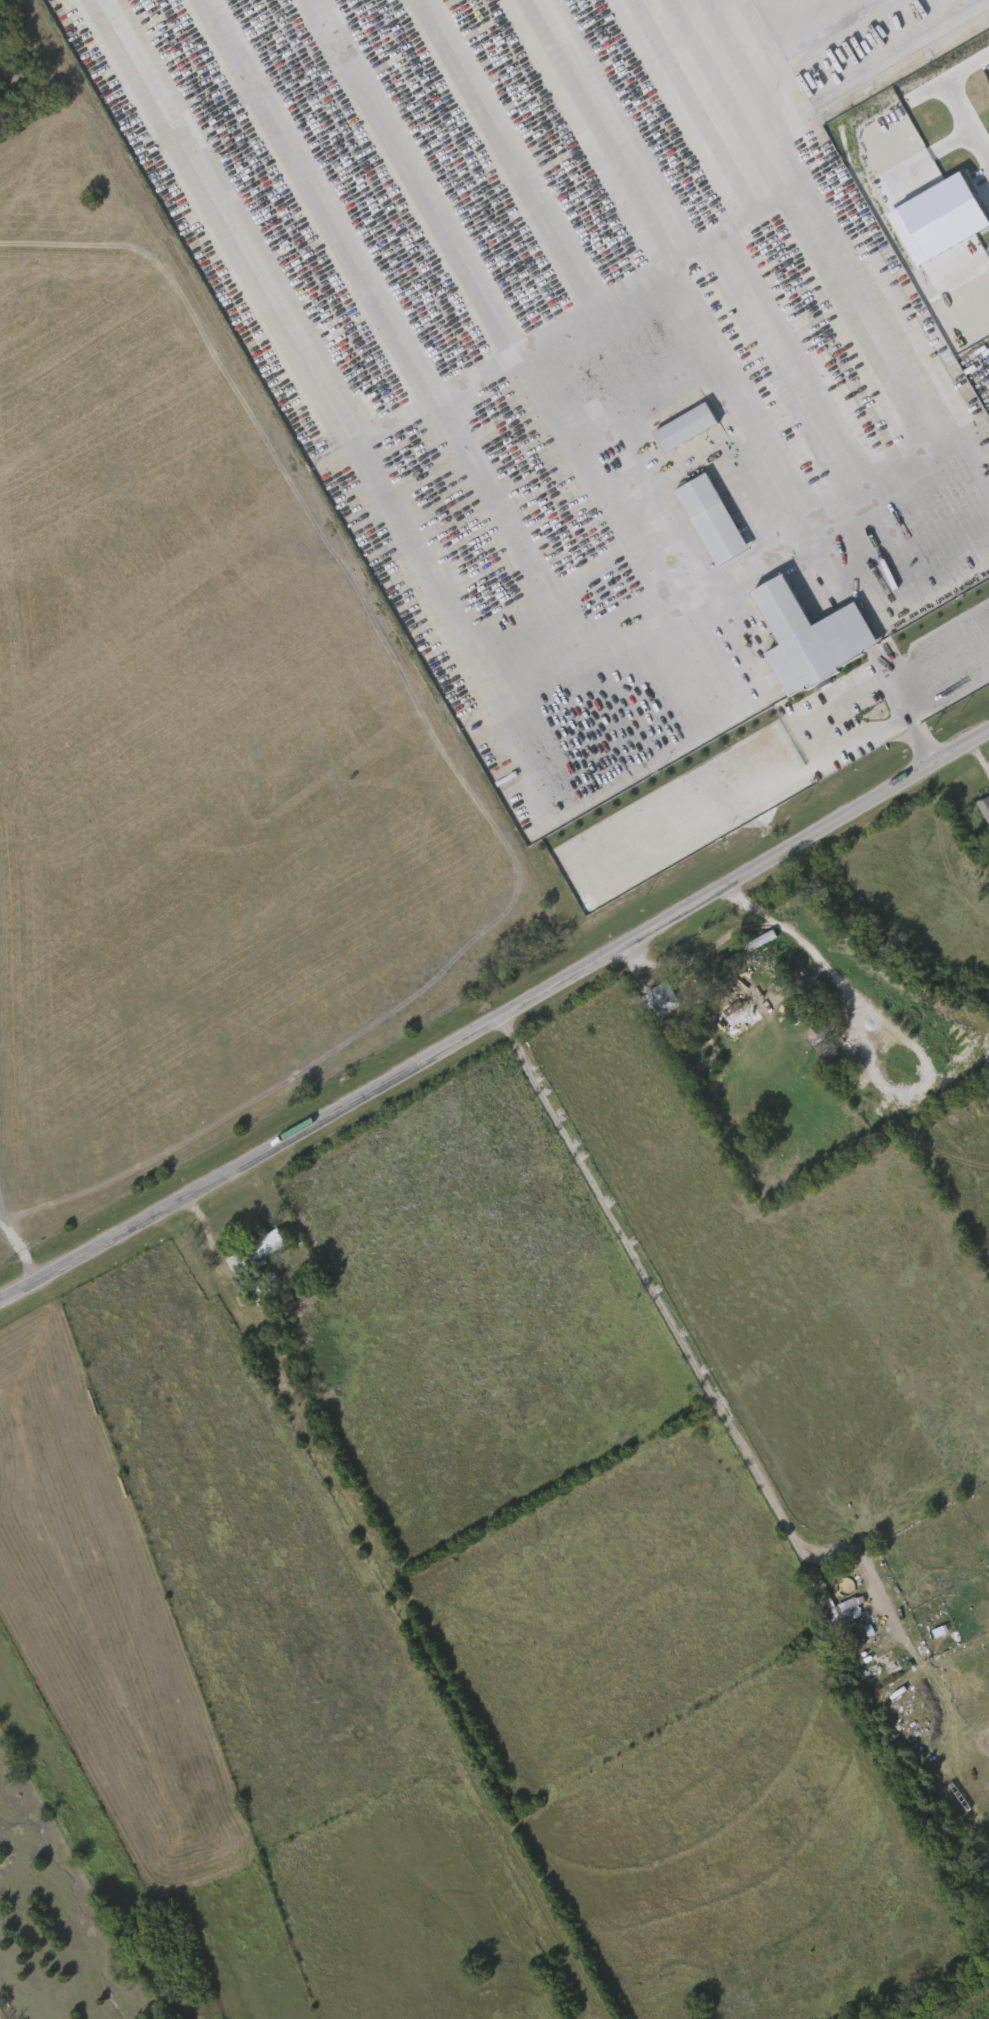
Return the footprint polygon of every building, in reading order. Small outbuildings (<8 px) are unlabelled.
[(988,228),(988,222),(963,173),(896,208),(914,242),(915,241),(926,261),(988,228)] [(662,451),(650,430),(703,401),(715,423),(662,451)] [(706,471),(744,550),(712,566),(673,486),(706,471)] [(805,625),(852,601),(875,647),(782,694),(761,652),(775,645),(747,589),(779,573),(805,625)] [(988,794),(988,796),(988,826),(974,803),(988,794)] [(744,952),(740,943),(773,927),(778,936),(744,952)] [(680,1004),(656,1018),(642,991),(666,978),(680,1004)] [(719,1011),(738,1000),(741,1004),(751,998),(762,1018),(733,1035),(719,1011)] [(223,1255),(278,1229),(285,1245),(231,1271),(223,1255)] [(837,1606),(845,1624),(863,1616),(855,1597),(837,1606)] [(879,1661),(873,1650),(887,1643),(893,1654),(879,1661)] [(879,1665),(894,1656),(904,1674),(877,1689),(864,1666),(876,1660),(879,1665)]
